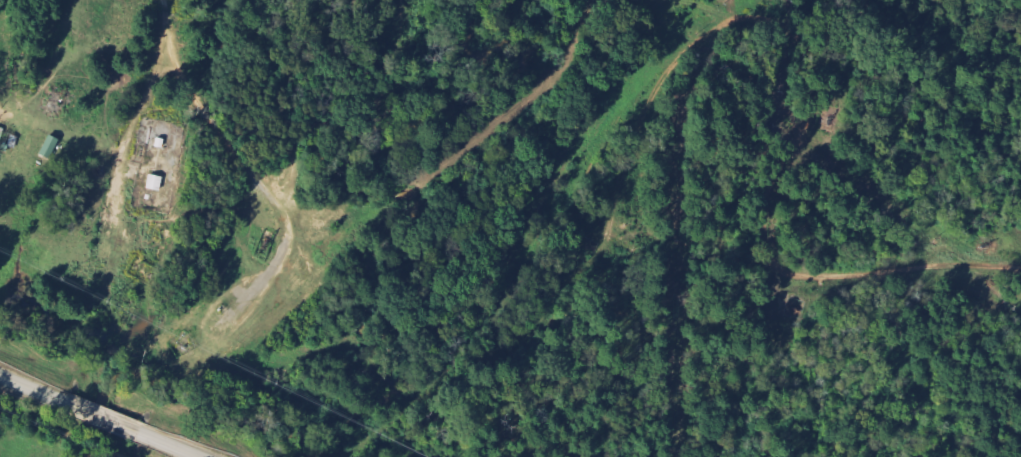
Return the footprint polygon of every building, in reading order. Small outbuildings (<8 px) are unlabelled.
[(148,190),(161,193),(164,179),(151,176),(148,190)]
